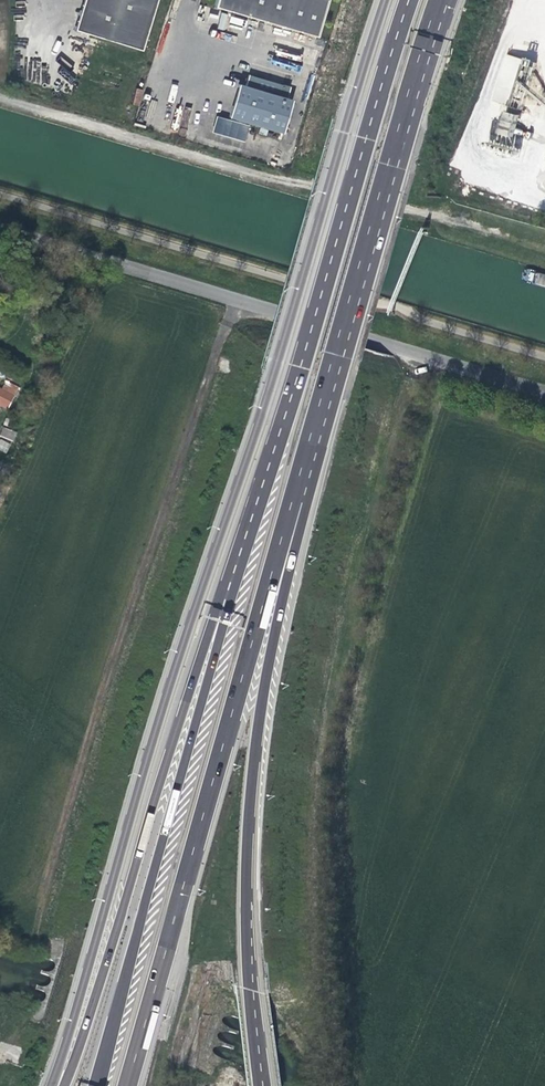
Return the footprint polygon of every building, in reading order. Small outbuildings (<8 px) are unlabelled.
[(69,27),(137,46),(150,0),(77,0),(69,27)] [(314,37),(325,0),(210,0),(208,7),(314,37)] [(524,113),(537,71),(526,68),(516,65),(504,106),(524,113)] [(249,76),(246,88),(288,101),(291,89),(249,76)] [(282,136),(285,127),(292,102),(288,101),(246,88),(239,86),(229,120),(282,136)] [(306,107),(292,102),(285,127),(298,131),(306,107)] [(503,138),(517,141),(523,119),(510,116),(503,138)] [(2,386),(0,385),(0,406),(9,409),(18,385),(4,381),(2,386)] [(17,432),(3,427),(0,435),(0,436),(14,441),(17,432)] [(7,453),(11,443),(0,438),(0,450),(7,453)]
